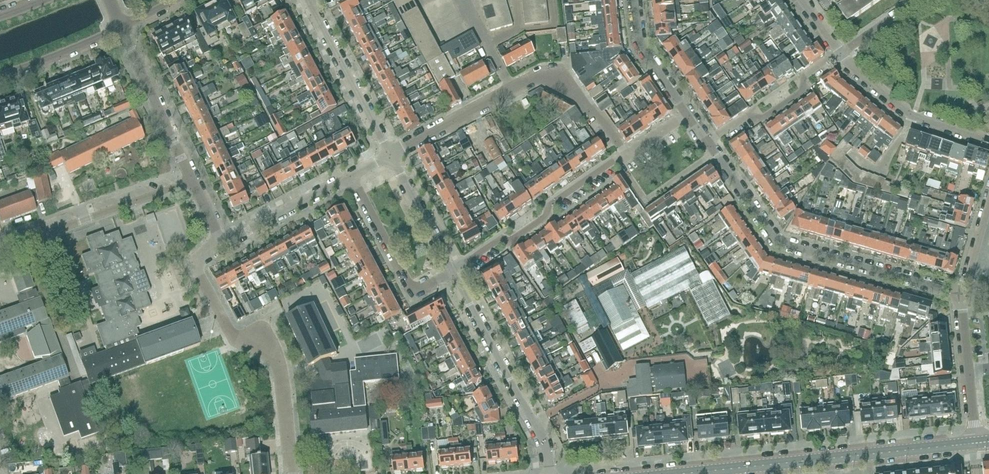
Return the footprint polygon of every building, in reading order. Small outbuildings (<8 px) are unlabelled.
[(228,7),(225,0),(223,0),(219,2),(219,1),(212,4),(213,5),(212,6),(217,16),(216,16),(224,30),(231,26),(232,29),(238,25),(230,11),(232,10),(230,6),(228,7)] [(247,16),(258,10),(252,0),(238,0),(247,16)] [(268,5),(266,0),(252,0),(258,10),(268,5)] [(268,5),(274,2),(278,7),(272,11),(274,16),(285,10),(282,5),(283,5),(280,0),(266,0),(268,5)] [(344,16),(375,0),(365,0),(356,5),(354,0),(353,0),(339,7),(340,8),(339,10),(340,12),(342,12),(343,13),(344,16)] [(382,0),(375,0),(344,16),(345,16),(347,20),(346,22),(347,24),(349,24),(350,26),(364,18),(369,15),(366,10),(382,1),(382,0)] [(413,2),(412,0),(402,0),(394,4),(398,10),(413,2)] [(495,6),(493,0),(492,0),(482,3),(483,9),(495,6)] [(669,9),(680,7),(679,0),(662,0),(653,1),(653,4),(652,4),(653,9),(654,9),(654,10),(669,9)] [(760,9),(763,14),(758,17),(761,21),(784,5),(782,2),(783,1),(782,0),(774,0),(760,9)] [(833,1),(839,10),(848,24),(882,0),(833,0),(833,1)] [(618,5),(617,4),(617,1),(589,4),(590,8),(596,8),(597,13),(618,10),(617,9),(618,8),(618,5)] [(401,17),(416,9),(413,2),(398,10),(401,17)] [(497,11),(508,8),(506,2),(495,6),(497,11)] [(393,4),(388,7),(393,16),(398,13),(393,4)] [(710,13),(709,4),(702,5),(699,5),(700,14),(710,13)] [(719,5),(713,8),(713,10),(720,20),(721,21),(721,20),(723,19),(725,18),(727,17),(719,5)] [(788,7),(786,8),(784,5),(761,21),(764,25),(774,18),(777,23),(790,14),(789,12),(790,11),(788,7)] [(203,28),(203,27),(204,28),(199,31),(199,32),(207,47),(207,48),(219,42),(217,38),(218,38),(216,34),(224,30),(216,16),(217,16),(212,6),(210,7),(209,6),(203,9),(204,10),(197,14),(200,22),(203,28)] [(485,15),(497,11),(495,6),(483,9),(485,15)] [(681,17),(680,12),(680,7),(669,9),(654,10),(654,11),(653,11),(654,16),(655,16),(655,20),(681,17)] [(498,17),(504,15),(510,14),(508,8),(497,11),(498,17)] [(404,22),(420,15),(416,9),(401,17),(404,22)] [(584,24),(592,23),(619,20),(618,16),(619,15),(619,12),(618,11),(618,10),(597,13),(596,13),(596,18),(591,18),(591,19),(583,20),(584,24)] [(264,11),(254,13),(257,23),(267,20),(264,11)] [(487,20),(493,19),(498,17),(497,11),(485,15),(487,20)] [(398,25),(402,22),(398,13),(393,16),(398,25)] [(290,18),(289,18),(286,14),(262,26),(265,31),(269,29),(272,34),(273,34),(277,31),(293,23),(290,18)] [(507,27),(513,25),(510,14),(504,15),(507,27)] [(792,15),(791,15),(790,14),(777,23),(779,27),(770,33),(773,37),(795,22),(793,19),(794,17),(792,15)] [(355,36),(380,23),(387,19),(384,15),(373,21),(371,16),(364,20),(364,18),(350,26),(351,29),(351,30),(352,32),(353,33),(355,36)] [(408,28),(423,20),(420,15),(404,22),(408,28)] [(502,29),(507,27),(504,15),(498,17),(502,29)] [(248,32),(254,29),(248,17),(242,20),(245,25),(244,25),(245,26),(248,32)] [(496,30),(502,29),(498,17),(493,19),(496,30)] [(676,22),(681,21),(681,17),(655,20),(656,23),(654,24),(655,27),(656,28),(677,26),(676,22)] [(728,31),(733,27),(727,17),(721,21),(728,31)] [(490,32),(496,30),(493,19),(487,20),(490,32)] [(411,34),(426,26),(423,20),(408,28),(411,34)] [(620,27),(620,24),(619,23),(619,20),(592,23),(592,27),(598,26),(599,32),(620,29),(620,28),(620,27)] [(193,34),(187,21),(182,23),(181,22),(179,22),(177,22),(176,24),(177,27),(176,27),(186,48),(193,44),(194,48),(199,46),(204,55),(209,52),(207,48),(207,47),(199,32),(199,31),(193,34)] [(717,32),(723,28),(718,21),(712,25),(717,32)] [(401,34),(405,32),(407,31),(402,22),(398,25),(397,25),(401,34)] [(799,25),(797,25),(795,22),(773,37),(776,41),(785,35),(788,39),(802,30),(800,28),(801,27),(799,25)] [(294,29),(295,27),(293,23),(277,31),(273,34),(275,39),(270,42),(272,46),(297,33),(294,29)] [(360,45),(374,37),(380,34),(377,29),(382,27),(380,23),(355,36),(357,40),(356,41),(358,43),(359,43),(360,45)] [(251,37),(248,32),(245,26),(239,28),(245,40),(246,40),(247,42),(252,39),(251,37)] [(414,40),(429,32),(426,26),(411,34),(414,40)] [(671,32),(682,30),(682,26),(677,26),(656,28),(657,32),(656,33),(656,36),(657,37),(657,38),(672,37),(672,36),(671,32)] [(175,53),(186,48),(176,27),(170,30),(169,28),(164,31),(175,53)] [(723,28),(717,32),(723,40),(728,37),(723,28)] [(254,29),(248,32),(251,37),(257,34),(254,29)] [(558,45),(567,44),(566,29),(557,30),(558,45)] [(594,42),(621,39),(621,36),(621,35),(621,31),(620,30),(620,29),(599,32),(600,37),(593,38),(594,42)] [(733,38),(738,34),(735,29),(730,33),(733,38)] [(169,56),(175,53),(164,31),(158,34),(159,36),(153,38),(152,40),(151,42),(152,44),(154,44),(156,44),(163,59),(164,59),(168,66),(167,66),(170,71),(181,66),(178,60),(172,63),(169,56)] [(405,32),(401,34),(406,42),(412,39),(407,31),(405,32)] [(804,32),(803,31),(789,41),(792,45),(786,50),(782,45),(779,47),(785,56),(808,40),(806,37),(807,36),(805,32),(804,32)] [(417,46),(432,38),(429,32),(414,40),(417,46)] [(300,37),(299,36),(297,33),(272,46),(275,50),(284,44),(287,50),(303,42),(300,37)] [(449,54),(453,61),(480,47),(472,33),(439,51),(443,58),(449,54)] [(382,39),(380,34),(374,37),(360,45),(360,46),(360,47),(361,50),(362,50),(364,53),(389,40),(387,36),(382,39)] [(739,47),(746,42),(741,35),(734,40),(739,47)] [(676,39),(678,38),(676,36),(672,36),(672,37),(657,38),(659,41),(664,48),(676,39)] [(674,63),(686,55),(692,51),(689,47),(699,40),(697,36),(690,41),(669,55),(671,58),(671,60),(672,62),(674,62),(674,63)] [(669,55),(690,41),(688,37),(679,43),(676,39),(664,48),(664,50),(665,52),(667,52),(669,55)] [(729,48),(734,45),(728,37),(723,40),(729,48)] [(421,53),(436,45),(432,38),(417,46),(421,53)] [(622,43),(621,42),(621,39),(594,42),(594,46),(602,46),(603,51),(604,51),(622,49),(622,47),(623,47),(622,43)] [(368,61),(369,62),(383,54),(389,52),(386,47),(391,44),(389,40),(364,53),(366,57),(365,57),(367,61),(368,61)] [(812,43),(811,43),(808,40),(785,56),(788,60),(798,53),(801,57),(814,48),(813,47),(814,46),(812,43)] [(304,47),(305,46),(303,42),(287,50),(283,52),(286,57),(280,60),(283,64),(307,52),(304,47)] [(507,68),(535,53),(529,42),(507,54),(502,47),(497,49),(507,68)] [(743,52),(751,46),(748,42),(739,49),(742,53),(743,52)] [(443,58),(439,51),(436,45),(421,53),(428,66),(443,58)] [(705,46),(699,50),(702,55),(708,50),(705,46)] [(754,50),(751,46),(743,52),(746,56),(754,50)] [(779,83),(782,81),(782,79),(785,77),(767,52),(763,46),(759,48),(765,57),(772,67),(767,70),(777,83),(778,82),(779,83)] [(822,51),(821,51),(817,46),(814,48),(801,57),(803,61),(801,62),(806,69),(810,66),(824,56),(823,54),(824,53),(822,51)] [(731,51),(735,56),(740,53),(736,47),(731,51)] [(613,66),(626,56),(622,49),(604,51),(604,53),(608,52),(608,58),(613,66)] [(780,61),(773,52),(771,49),(767,52),(785,77),(788,75),(789,76),(792,74),(792,72),(793,71),(791,69),(789,66),(784,58),(780,61)] [(399,57),(404,55),(401,50),(396,53),(397,53),(391,56),(389,52),(383,54),(369,62),(370,63),(369,65),(370,67),(372,67),(374,71),(399,57)] [(694,55),(692,51),(686,55),(674,63),(675,63),(675,65),(676,67),(678,67),(680,70),(701,56),(698,52),(694,55)] [(736,57),(735,56),(731,51),(725,55),(725,56),(729,61),(730,62),(736,57)] [(310,56),(309,55),(307,52),(283,64),(285,69),(290,66),(292,71),(313,60),(310,56)] [(604,53),(581,55),(588,66),(584,69),(587,74),(579,80),(582,85),(591,79),(592,81),(608,69),(613,66),(608,58),(608,52),(604,53)] [(378,80),(392,72),(397,69),(395,64),(409,57),(407,53),(404,55),(399,57),(374,71),(376,75),(375,76),(376,78),(378,78),(378,80)] [(451,109),(462,103),(451,81),(461,76),(453,61),(449,54),(443,58),(428,66),(439,88),(446,101),(451,109)] [(581,55),(571,56),(572,70),(575,75),(584,69),(588,66),(581,55)] [(193,62),(190,56),(179,62),(181,66),(183,65),(184,67),(190,64),(193,62)] [(608,80),(631,64),(630,62),(630,60),(628,58),(627,57),(626,56),(613,66),(608,69),(611,73),(606,76),(608,80)] [(685,78),(697,70),(703,66),(700,62),(703,60),(701,56),(680,70),(682,73),(681,75),(683,77),(685,77),(685,78)] [(721,66),(729,61),(725,56),(717,61),(721,66)] [(245,69),(249,66),(246,60),(241,62),(245,69)] [(314,66),(315,65),(313,60),(292,71),(295,76),(290,79),(293,83),(317,70),(314,66)] [(797,73),(802,69),(796,60),(789,66),(791,69),(794,68),(797,73)] [(109,62),(105,64),(103,61),(95,65),(96,68),(96,67),(103,84),(111,81),(112,85),(119,82),(118,78),(115,70),(112,71),(109,62)] [(236,72),(242,69),(239,62),(233,65),(236,72)] [(461,76),(468,89),(490,77),(495,74),(496,72),(491,63),(489,62),(483,65),(483,64),(461,76)] [(763,92),(765,91),(766,89),(768,88),(753,66),(750,62),(746,64),(756,78),(752,80),(761,93),(762,92),(763,92)] [(187,70),(192,68),(190,64),(184,67),(171,73),(172,76),(171,77),(174,82),(175,81),(175,82),(189,75),(187,70)] [(634,66),(633,66),(631,64),(608,80),(611,84),(621,77),(623,80),(636,71),(636,70),(636,69),(634,66)] [(767,70),(763,73),(756,64),(753,66),(768,88),(771,86),(772,86),(774,85),(775,83),(776,82),(767,70)] [(204,73),(213,68),(211,65),(202,69),(204,73)] [(105,89),(103,84),(96,67),(96,68),(92,69),(91,68),(85,71),(92,88),(94,93),(105,89)] [(749,83),(742,73),(738,67),(734,69),(736,71),(739,76),(754,98),(757,96),(758,96),(760,95),(760,93),(761,93),(752,80),(749,83)] [(408,75),(414,72),(412,68),(395,77),(392,72),(378,80),(379,81),(378,82),(380,85),(381,85),(383,88),(408,75)] [(707,72),(704,68),(686,80),(687,81),(687,83),(688,85),(689,85),(692,88),(713,73),(711,70),(707,72)] [(587,74),(584,69),(575,75),(579,80),(587,74)] [(320,74),(319,74),(317,70),(293,83),(289,85),(291,89),(305,82),(307,87),(323,79),(320,74)] [(86,91),(92,88),(85,71),(79,73),(79,74),(75,76),(83,94),(87,92),(86,91)] [(639,73),(638,73),(636,71),(623,80),(608,90),(611,94),(626,84),(628,87),(641,78),(641,77),(641,76),(639,73)] [(754,98),(739,76),(736,71),(732,74),(736,80),(733,83),(747,103),(747,102),(749,102),(751,101),(751,100),(754,98)] [(203,76),(201,72),(176,84),(178,88),(177,89),(180,94),(199,85),(196,80),(203,76)] [(697,96),(709,88),(715,84),(712,80),(716,77),(713,73),(692,88),(694,91),(694,93),(695,95),(697,95),(697,96)] [(839,77),(837,73),(835,73),(821,83),(824,88),(825,87),(831,93),(841,81),(840,81),(840,79),(839,79),(839,77)] [(399,85),(410,79),(408,75),(383,88),(385,92),(384,93),(385,95),(387,96),(388,97),(402,89),(399,85)] [(79,95),(83,94),(75,76),(71,78),(70,77),(64,79),(71,97),(78,94),(79,95)] [(671,114),(671,111),(647,76),(638,83),(641,87),(645,92),(649,88),(657,100),(652,103),(654,105),(663,119),(671,114)] [(256,90),(261,88),(255,78),(251,81),(256,90)] [(74,103),(71,97),(64,79),(58,82),(58,83),(55,84),(64,107),(74,103)] [(299,104),(303,102),(327,89),(325,85),(325,83),(323,79),(307,87),(310,92),(297,100),(299,104)] [(582,85),(586,90),(594,84),(592,81),(591,79),(582,85)] [(843,82),(842,82),(841,81),(831,93),(835,96),(826,107),(830,110),(848,87),(845,85),(845,83),(843,82)] [(633,93),(641,87),(638,83),(630,89),(633,93)] [(64,107),(55,84),(44,89),(51,105),(52,109),(54,111),(64,107)] [(203,90),(200,84),(199,85),(180,94),(182,98),(183,99),(185,103),(216,89),(214,85),(203,90)] [(718,89),(715,84),(709,88),(697,96),(698,97),(698,99),(700,101),(701,101),(703,104),(724,90),(722,86),(718,89)] [(243,97),(253,92),(249,85),(240,90),(243,97)] [(604,91),(600,86),(589,94),(592,99),(604,91)] [(852,89),(851,90),(848,87),(830,110),(828,113),(831,117),(843,102),(847,105),(856,93),(855,93),(856,92),(852,89)] [(261,88),(256,90),(261,100),(266,97),(261,88)] [(406,98),(417,92),(415,88),(404,94),(402,89),(388,97),(388,98),(387,98),(390,103),(390,102),(393,107),(407,100),(406,98)] [(52,109),(51,105),(44,89),(43,89),(44,91),(34,95),(37,105),(38,105),(41,112),(42,114),(45,115),(48,114),(49,112),(48,110),(52,109)] [(189,114),(204,107),(209,104),(206,98),(218,93),(216,89),(185,103),(187,108),(187,109),(189,114)] [(317,106),(332,97),(330,93),(328,92),(327,89),(303,102),(299,104),(301,108),(310,103),(313,108),(317,106)] [(540,102),(546,92),(541,89),(528,96),(540,102)] [(631,98),(634,96),(630,89),(626,91),(631,98)] [(709,112),(720,104),(726,100),(723,96),(727,93),(724,90),(703,104),(705,107),(704,108),(707,112),(708,111),(709,112)] [(545,105),(551,94),(546,92),(540,102),(545,105)] [(822,99),(823,99),(818,92),(815,94),(819,101),(822,99)] [(858,93),(857,94),(856,93),(847,105),(850,108),(844,116),(848,119),(864,99),(861,97),(862,97),(858,93)] [(409,104),(420,98),(418,94),(407,100),(393,107),(395,111),(394,112),(396,114),(397,114),(398,116),(412,108),(409,104)] [(550,108),(556,97),(551,94),(545,105),(550,108)] [(610,101),(610,100),(606,95),(595,102),(599,108),(607,103),(610,101)] [(825,113),(813,95),(812,96),(807,99),(808,99),(805,101),(820,123),(824,120),(821,115),(825,113)] [(266,109),(272,106),(267,97),(261,100),(266,109)] [(334,103),(335,102),(332,97),(317,106),(320,111),(310,116),(313,120),(337,108),(334,103)] [(555,110),(561,99),(556,97),(550,108),(555,110)] [(26,120),(19,98),(14,100),(13,98),(4,101),(11,124),(13,129),(14,131),(27,126),(29,132),(30,132),(32,140),(35,139),(36,141),(41,139),(36,121),(30,122),(29,119),(26,120)] [(723,108),(733,101),(730,98),(726,100),(720,104),(709,112),(711,115),(709,116),(712,120),(713,119),(714,120),(712,121),(713,121),(725,113),(726,112),(723,108)] [(254,107),(260,104),(258,99),(251,102),(254,107)] [(560,113),(566,102),(561,99),(555,110),(560,113)] [(864,99),(848,119),(842,126),(846,129),(850,125),(858,114),(862,117),(872,106),(871,105),(871,104),(867,101),(867,102),(864,99)] [(748,109),(743,101),(743,100),(739,103),(743,108),(738,112),(737,111),(727,118),(725,113),(713,121),(713,122),(712,122),(717,129),(718,129),(724,126),(742,113),(748,109)] [(7,160),(0,140),(4,139),(2,133),(13,129),(11,124),(4,101),(0,103),(0,163),(7,160)] [(129,101),(112,108),(113,110),(115,114),(132,107),(129,101)] [(654,125),(640,105),(638,101),(634,104),(641,114),(636,118),(645,131),(654,125)] [(816,126),(820,123),(805,101),(802,103),(801,103),(799,104),(799,106),(797,107),(806,119),(809,116),(816,126)] [(567,113),(575,107),(566,102),(560,113),(564,115),(567,113)] [(649,109),(644,102),(640,105),(654,125),(663,119),(654,105),(649,109)] [(602,113),(610,107),(607,103),(599,108),(602,113)] [(271,118),(277,115),(272,106),(266,109),(271,118)] [(872,106),(862,117),(858,122),(862,125),(853,136),(857,139),(864,131),(879,112),(876,110),(877,109),(873,106),(872,106)] [(218,108),(207,113),(204,107),(189,114),(191,119),(193,119),(195,123),(220,112),(218,108)] [(402,124),(427,111),(425,107),(414,113),(412,108),(398,116),(398,117),(398,118),(399,121),(400,121),(402,124)] [(571,119),(579,113),(575,107),(567,113),(571,119)] [(802,121),(806,119),(797,107),(796,107),(795,107),(792,109),(792,110),(790,112),(805,134),(809,131),(802,121)] [(91,116),(94,123),(102,120),(99,113),(95,115),(92,108),(89,109),(91,116)] [(140,124),(134,111),(133,109),(129,111),(133,120),(61,153),(60,151),(45,159),(50,170),(63,164),(68,174),(144,138),(138,125),(140,124)] [(104,118),(115,114),(113,110),(102,114),(104,118)] [(636,138),(624,119),(620,114),(617,110),(614,112),(621,123),(616,127),(623,138),(627,144),(636,138)] [(418,121),(429,115),(427,111),(402,124),(404,128),(404,129),(405,131),(406,132),(407,133),(421,126),(418,121)] [(211,121),(221,116),(220,112),(195,123),(197,128),(196,129),(199,134),(214,127),(211,121)] [(800,137),(805,134),(790,112),(787,114),(785,114),(783,115),(783,117),(782,117),(790,130),(794,127),(800,137)] [(884,114),(882,114),(879,112),(864,131),(867,134),(874,127),(877,130),(887,118),(886,117),(886,116),(884,114)] [(276,128),(282,124),(280,120),(284,117),(282,113),(277,115),(271,118),(271,119),(276,128)] [(560,118),(564,124),(571,119),(567,113),(564,115),(560,118)] [(574,124),(583,118),(579,113),(571,119),(574,124)] [(320,119),(322,123),(323,125),(332,121),(328,114),(320,119)] [(87,126),(94,123),(91,116),(84,119),(87,126)] [(630,122),(627,117),(624,119),(636,138),(645,131),(636,118),(630,122)] [(786,133),(790,130),(782,117),(780,118),(779,118),(777,120),(777,121),(774,123),(789,145),(793,142),(786,133)] [(887,118),(877,130),(874,134),(877,137),(875,140),(879,143),(894,124),(892,122),(891,120),(889,118),(887,118)] [(75,123),(78,130),(84,127),(81,121),(75,123)] [(303,128),(305,132),(314,128),(311,123),(303,128)] [(349,131),(344,134),(339,123),(335,125),(348,151),(352,149),(352,148),(356,145),(352,137),(353,137),(351,132),(350,133),(349,131)] [(785,148),(789,145),(774,123),(771,125),(770,125),(767,126),(767,128),(766,129),(774,141),(778,138),(785,148)] [(282,124),(276,128),(281,138),(288,134),(282,124)] [(897,126),(894,124),(879,143),(878,145),(881,148),(884,145),(888,148),(902,130),(901,130),(902,129),(898,126),(897,126)] [(204,144),(229,132),(236,129),(234,125),(217,133),(214,127),(199,134),(201,139),(202,139),(204,144)] [(344,153),(348,151),(335,125),(331,128),(333,133),(329,135),(332,140),(339,154),(344,152),(344,153)] [(552,126),(545,131),(548,135),(555,130),(552,126)] [(827,132),(829,135),(837,130),(835,127),(827,132)] [(70,128),(62,132),(64,138),(73,134),(70,128)] [(298,136),(305,132),(303,128),(296,132),(298,136)] [(208,154),(223,147),(220,141),(238,133),(236,129),(229,132),(204,144),(206,148),(206,150),(208,154)] [(50,137),(47,130),(41,133),(46,145),(58,140),(55,134),(50,137)] [(463,142),(468,140),(463,130),(458,133),(463,142)] [(597,139),(593,142),(584,130),(581,132),(598,157),(601,155),(602,155),(605,154),(605,152),(606,151),(597,139)] [(761,139),(767,134),(764,130),(758,134),(761,139)] [(545,131),(537,137),(539,141),(548,135),(545,131)] [(332,140),(327,143),(322,132),(318,135),(331,160),(335,158),(335,157),(339,154),(332,140)] [(595,159),(598,157),(581,132),(577,135),(586,147),(581,150),(590,163),(590,162),(592,162),(594,161),(595,159)] [(751,140),(754,138),(750,132),(730,146),(731,147),(730,149),(732,151),(733,151),(734,152),(735,152),(737,155),(753,144),(751,140)] [(830,137),(829,135),(827,132),(819,138),(822,142),(830,137)] [(912,164),(916,151),(921,136),(910,132),(905,147),(910,149),(906,162),(912,164)] [(289,142),(297,137),(294,133),(286,137),(289,142)] [(577,153),(568,141),(563,133),(559,135),(561,138),(582,168),(585,166),(586,166),(589,165),(589,163),(590,163),(581,150),(577,153)] [(270,143),(278,139),(275,135),(268,139),(270,143)] [(327,162),(331,160),(318,135),(314,137),(319,147),(315,149),(322,163),(327,161),(327,162)] [(927,154),(932,140),(921,136),(916,151),(912,164),(917,166),(921,152),(927,154)] [(286,137),(278,141),(280,146),(289,142),(286,137)] [(576,173),(579,171),(579,170),(582,168),(561,138),(557,140),(570,158),(565,161),(574,174),(575,173),(576,173)] [(817,146),(822,142),(819,138),(811,143),(814,146),(815,147),(817,146)] [(493,139),(484,143),(494,161),(503,156),(493,139)] [(857,139),(852,145),(857,149),(862,143),(857,139)] [(466,152),(470,150),(473,149),(468,140),(463,142),(467,149),(465,151),(466,152)] [(936,166),(943,143),(932,140),(927,154),(924,162),(930,164),(928,170),(933,171),(935,166),(936,166)] [(423,164),(448,150),(454,147),(458,145),(456,141),(440,150),(437,144),(418,154),(419,156),(419,157),(420,160),(421,160),(423,164)] [(831,160),(836,165),(845,157),(853,149),(843,141),(829,158),(831,160)] [(308,147),(304,142),(300,144),(314,169),(318,167),(318,166),(322,163),(315,149),(312,145),(308,147)] [(529,142),(521,147),(523,151),(525,154),(533,149),(529,142)] [(742,163),(767,146),(764,142),(756,148),(753,144),(737,155),(738,156),(738,158),(739,160),(740,160),(742,163)] [(758,158),(776,147),(773,142),(767,146),(742,163),(744,166),(744,167),(746,169),(747,170),(748,171),(761,162),(758,158)] [(814,146),(811,143),(811,142),(802,147),(806,152),(814,146)] [(831,155),(836,149),(828,143),(823,149),(831,155)] [(946,171),(954,147),(943,143),(936,166),(940,167),(947,169),(946,171)] [(310,171),(314,169),(300,144),(297,146),(302,156),(297,159),(305,173),(309,170),(310,171)] [(214,164),(239,152),(245,149),(243,145),(226,153),(223,147),(208,154),(210,159),(212,159),(214,164)] [(953,194),(958,176),(960,176),(964,164),(967,151),(960,149),(961,147),(956,145),(955,147),(954,147),(946,171),(952,173),(951,177),(953,178),(950,186),(941,184),(940,190),(953,194)] [(819,156),(824,153),(817,146),(815,147),(812,149),(819,156)] [(521,147),(513,153),(515,157),(523,151),(521,147)] [(866,159),(871,153),(864,147),(859,153),(866,159)] [(973,174),(979,151),(968,147),(967,151),(964,164),(971,166),(969,173),(973,174)] [(560,184),(563,182),(563,181),(566,179),(549,154),(545,149),(541,151),(554,169),(549,172),(558,184),(559,184),(560,184)] [(795,154),(798,158),(804,153),(802,149),(795,154)] [(439,160),(450,154),(448,150),(423,164),(425,167),(424,168),(426,171),(427,171),(428,172),(442,165),(439,160)] [(470,150),(466,152),(469,158),(474,156),(470,150)] [(876,164),(882,156),(874,150),(867,158),(876,164)] [(254,161),(263,156),(260,151),(252,156),(254,161)] [(293,161),(287,151),(283,153),(297,178),(301,176),(301,175),(305,173),(297,159),(293,161)] [(988,165),(988,162),(988,154),(979,151),(973,174),(985,177),(988,165)] [(230,161),(240,156),(239,152),(214,164),(215,167),(215,169),(217,173),(232,166),(230,161)] [(562,156),(557,159),(553,152),(549,154),(566,179),(569,177),(570,177),(573,176),(573,174),(574,174),(565,161),(562,156)] [(293,180),(297,178),(283,153),(280,155),(285,165),(280,168),(288,182),(292,179),(293,180)] [(824,153),(819,156),(817,158),(821,162),(823,161),(825,164),(831,160),(829,158),(824,153)] [(276,170),(271,160),(267,154),(263,156),(267,162),(280,187),(284,185),(284,184),(288,182),(280,168),(276,170)] [(781,160),(784,158),(781,154),(763,166),(761,162),(748,171),(749,172),(749,173),(750,176),(751,176),(753,179),(775,164),(781,160)] [(790,163),(798,158),(795,154),(787,159),(790,163)] [(836,165),(840,169),(849,161),(845,157),(836,165)] [(502,158),(494,163),(497,167),(504,162),(502,158)] [(784,158),(781,160),(786,168),(789,166),(786,161),(784,158)] [(840,169),(844,174),(853,165),(849,161),(840,169)] [(276,190),(280,187),(267,162),(263,164),(268,174),(263,177),(271,191),(275,188),(276,190)] [(29,176),(25,163),(0,171),(0,185),(29,176)] [(491,175),(498,170),(497,167),(494,163),(486,168),(488,170),(491,175)] [(549,172),(545,175),(537,163),(533,165),(550,190),(553,188),(554,188),(557,187),(557,185),(558,184),(549,172)] [(433,181),(458,168),(456,164),(445,170),(442,165),(428,172),(428,174),(430,178),(431,178),(433,181)] [(778,168),(775,164),(753,179),(755,181),(755,183),(757,185),(758,186),(759,187),(772,178),(769,174),(778,168)] [(833,173),(834,168),(829,164),(821,176),(825,178),(827,171),(833,173)] [(544,195),(547,193),(547,192),(550,190),(533,165),(529,168),(534,175),(530,178),(533,183),(542,195),(543,195),(544,195)] [(824,165),(811,174),(815,180),(825,166),(824,165)] [(844,174),(850,180),(857,169),(853,165),(844,174)] [(222,181),(247,170),(245,166),(234,171),(232,166),(217,173),(219,177),(220,178),(222,181)] [(720,189),(724,187),(710,167),(706,170),(705,169),(702,171),(702,173),(710,184),(714,181),(720,189)] [(449,178),(460,172),(458,168),(433,181),(434,185),(434,186),(435,188),(437,189),(437,190),(452,183),(449,178)] [(854,183),(857,184),(862,172),(857,169),(850,180),(854,183)] [(225,191),(241,184),(246,181),(244,176),(249,174),(247,170),(222,181),(224,185),(223,186),(225,191)] [(491,175),(488,170),(480,175),(483,179),(491,175)] [(701,173),(700,172),(697,174),(697,176),(694,179),(707,198),(710,203),(714,200),(705,188),(710,184),(702,173),(701,173)] [(863,186),(868,174),(862,172),(857,184),(863,186)] [(764,195),(786,180),(790,177),(787,173),(774,182),(772,178),(759,187),(760,188),(760,189),(761,192),(763,192),(764,195)] [(533,183),(529,186),(521,174),(517,176),(534,201),(537,199),(538,199),(541,197),(541,196),(542,195),(533,183)] [(863,186),(869,188),(874,176),(868,174),(863,186)] [(483,179),(480,175),(475,178),(478,185),(484,181),(483,179)] [(847,190),(850,182),(843,175),(841,182),(839,188),(847,190)] [(51,200),(46,176),(33,179),(35,191),(30,193),(30,192),(0,203),(0,221),(1,224),(37,211),(34,203),(38,201),(39,203),(51,200)] [(869,188),(874,189),(880,178),(874,176),(869,188)] [(474,182),(472,179),(472,178),(454,187),(452,183),(437,190),(438,191),(437,192),(439,196),(440,196),(442,199),(474,182)] [(641,208),(639,206),(620,178),(614,182),(614,183),(616,186),(625,200),(632,210),(635,209),(650,230),(654,227),(644,213),(641,208)] [(881,191),(885,182),(886,180),(880,178),(874,189),(881,191)] [(710,203),(707,198),(694,179),(690,181),(688,180),(686,182),(686,184),(685,184),(693,196),(696,201),(701,197),(704,201),(707,205),(710,203)] [(941,184),(942,183),(929,179),(926,186),(940,190),(941,184)] [(770,202),(783,194),(786,191),(784,187),(789,184),(786,180),(764,195),(766,198),(766,199),(768,201),(769,202),(770,202)] [(519,183),(515,186),(512,181),(508,184),(524,208),(528,206),(529,206),(531,204),(531,203),(532,202),(519,183)] [(458,195),(476,186),(474,182),(442,199),(444,202),(443,203),(445,207),(446,207),(447,208),(461,200),(458,195)] [(850,182),(847,190),(855,193),(857,186),(852,185),(850,182)] [(885,182),(881,191),(891,194),(893,189),(889,188),(890,185),(885,182)] [(255,188),(255,187),(253,183),(243,188),(241,184),(225,191),(228,195),(229,196),(230,199),(231,199),(255,188)] [(259,196),(269,192),(264,183),(255,187),(255,188),(231,199),(230,199),(229,199),(234,210),(235,210),(236,211),(237,212),(239,212),(241,210),(241,208),(241,207),(250,203),(247,197),(257,192),(259,196)] [(521,210),(524,208),(508,184),(504,186),(512,198),(508,200),(517,213),(518,212),(519,213),(521,211),(521,210)] [(684,185),(683,184),(681,186),(681,187),(677,190),(691,210),(695,216),(699,223),(703,220),(694,207),(698,203),(696,201),(693,196),(685,184),(684,185)] [(622,203),(625,200),(616,186),(615,187),(614,187),(612,189),(612,190),(609,192),(624,215),(628,212),(622,203)] [(908,199),(910,193),(899,187),(895,196),(908,199)] [(775,211),(788,202),(791,199),(793,198),(790,194),(795,192),(792,188),(786,191),(783,194),(770,202),(772,206),(772,207),(774,209),(775,209),(775,211)] [(691,210),(677,190),(673,192),(672,192),(669,194),(670,195),(669,196),(677,207),(681,204),(691,219),(695,216),(691,210)] [(873,199),(875,192),(868,190),(866,197),(873,199)] [(499,196),(498,194),(496,191),(493,194),(495,197),(509,218),(512,216),(514,216),(516,215),(516,213),(517,213),(508,200),(503,193),(499,196)] [(627,219),(624,215),(609,192),(606,194),(605,194),(602,195),(602,197),(601,197),(610,210),(614,208),(623,221),(627,219)] [(882,201),(884,195),(875,193),(874,199),(882,201)] [(973,202),(975,195),(968,193),(967,196),(966,200),(973,202)] [(891,202),(892,196),(884,194),(884,195),(882,201),(882,202),(890,204),(891,202)] [(669,196),(667,195),(664,197),(665,199),(661,201),(674,221),(679,228),(683,226),(678,219),(676,216),(680,213),(677,207),(669,196)] [(725,207),(734,202),(730,195),(721,201),(725,207)] [(892,196),(891,202),(899,205),(900,199),(892,196)] [(959,198),(954,196),(952,201),(946,199),(945,204),(950,206),(956,207),(971,212),(972,208),(973,207),(974,205),(973,203),(974,202),(973,202),(966,200),(959,198)] [(452,217),(483,200),(481,197),(475,200),(474,199),(464,205),(461,200),(447,208),(448,209),(447,211),(448,213),(450,213),(452,217)] [(506,220),(509,218),(495,197),(491,199),(497,208),(493,211),(502,224),(503,223),(504,223),(506,222),(506,220)] [(610,210),(601,197),(601,198),(600,197),(597,199),(597,200),(594,202),(609,225),(612,229),(616,226),(607,213),(610,210)] [(931,200),(929,199),(924,198),(921,206),(926,208),(927,208),(931,200)] [(796,211),(798,208),(791,199),(788,202),(775,211),(778,214),(777,214),(778,215),(778,217),(779,219),(781,220),(781,221),(784,219),(787,224),(794,213),(793,212),(796,211)] [(817,235),(824,209),(827,201),(822,199),(819,210),(816,209),(813,218),(809,233),(810,235),(813,236),(814,235),(817,235)] [(478,207),(485,203),(483,200),(452,217),(453,220),(453,221),(454,224),(456,224),(456,226),(471,218),(468,213),(479,207),(478,207)] [(674,221),(661,201),(657,204),(656,203),(653,205),(653,206),(652,207),(661,219),(665,215),(676,231),(679,228),(674,221)] [(914,211),(917,203),(911,201),(909,210),(914,211)] [(606,227),(609,225),(594,202),(591,204),(590,204),(588,205),(587,207),(595,220),(599,218),(606,227)] [(801,231),(808,205),(804,204),(801,214),(797,213),(792,229),(793,230),(794,231),(796,232),(797,231),(798,231),(799,230),(801,231)] [(715,209),(717,213),(723,209),(721,205),(715,209)] [(809,216),(812,206),(808,205),(801,231),(803,232),(804,233),(807,234),(808,233),(809,233),(813,218),(809,216)] [(652,207),(651,206),(647,209),(648,210),(644,213),(654,227),(663,240),(666,237),(659,226),(664,223),(661,219),(652,207)] [(926,208),(922,207),(921,206),(918,216),(924,217),(927,208),(926,208)] [(971,212),(956,207),(950,206),(949,210),(944,208),(943,213),(948,214),(954,216),(968,220),(969,217),(971,216),(972,214),(971,212)] [(592,223),(595,220),(587,207),(586,208),(585,207),(582,209),(582,210),(579,212),(596,237),(600,235),(592,223)] [(331,225),(349,216),(345,208),(312,225),(317,233),(323,230),(331,225)] [(717,213),(715,209),(714,208),(705,214),(709,219),(717,213)] [(721,221),(712,227),(715,231),(738,216),(736,213),(736,212),(734,209),(733,209),(732,208),(719,217),(721,221)] [(825,221),(828,210),(824,209),(817,235),(820,236),(820,238),(823,238),(824,238),(825,238),(829,222),(825,221)] [(833,240),(842,210),(837,209),(836,215),(832,213),(829,222),(825,238),(826,238),(826,239),(831,241),(831,240),(833,240)] [(857,219),(859,210),(855,209),(852,217),(849,216),(841,242),(842,243),(843,244),(846,245),(847,244),(850,245),(857,219)] [(845,215),(846,212),(842,210),(833,240),(836,241),(837,243),(839,243),(841,242),(849,216),(845,215)] [(596,237),(579,212),(576,214),(575,214),(573,216),(572,217),(581,230),(582,233),(586,231),(593,240),(596,237)] [(156,222),(154,217),(153,214),(145,217),(148,225),(156,222)] [(860,231),(865,215),(861,214),(859,219),(852,245),(854,246),(855,247),(858,248),(859,247),(860,248),(864,232),(860,231)] [(968,220),(954,216),(948,214),(947,219),(941,217),(940,221),(966,229),(967,225),(969,225),(969,222),(968,221),(968,220)] [(352,220),(351,219),(349,216),(331,225),(333,229),(335,228),(338,233),(355,224),(352,220)] [(729,232),(743,223),(742,222),(743,221),(741,218),(739,218),(738,216),(715,231),(713,233),(715,236),(717,235),(727,228),(729,232)] [(868,250),(875,224),(877,217),(873,216),(870,226),(866,225),(864,232),(860,248),(861,248),(861,249),(864,250),(865,249),(868,250)] [(461,234),(486,221),(484,217),(473,223),(471,218),(456,226),(457,227),(457,228),(458,231),(459,231),(461,234)] [(577,233),(581,230),(572,217),(571,218),(570,218),(567,219),(567,220),(564,222),(580,245),(583,242),(577,233)] [(876,252),(880,237),(883,226),(879,225),(881,218),(877,217),(875,224),(868,250),(871,251),(872,252),(874,253),(875,252),(876,252)] [(486,221),(461,234),(461,235),(466,245),(475,241),(475,242),(481,239),(480,238),(481,238),(477,231),(486,226),(490,232),(498,226),(493,218),(486,221)] [(937,228),(939,223),(930,220),(928,227),(937,229),(937,228)] [(576,247),(580,245),(564,222),(561,224),(560,224),(558,226),(557,227),(566,241),(569,238),(576,247)] [(745,224),(744,224),(743,223),(729,232),(732,236),(722,242),(725,246),(748,230),(746,227),(746,226),(745,224)] [(939,223),(937,228),(946,231),(948,225),(939,223)] [(333,247),(341,243),(358,233),(356,230),(357,228),(355,224),(338,233),(334,235),(337,240),(331,243),(333,247)] [(566,241),(557,227),(555,225),(546,231),(546,232),(559,250),(563,248),(561,244),(566,241)] [(893,257),(897,241),(893,240),(897,226),(893,225),(892,228),(885,255),(887,255),(888,257),(891,258),(892,257),(893,257)] [(885,255),(892,228),(887,227),(884,238),(880,237),(876,252),(877,252),(878,254),(880,255),(882,254),(885,255)] [(314,249),(318,246),(308,228),(307,229),(306,228),(303,230),(303,231),(300,233),(313,257),(317,255),(314,249)] [(913,229),(909,228),(907,233),(908,233),(900,259),(904,260),(904,261),(907,262),(908,261),(909,262),(913,247),(913,246),(909,245),(913,229)] [(964,236),(966,231),(956,228),(951,244),(948,257),(944,271),(943,272),(953,275),(956,266),(957,267),(958,262),(957,262),(959,255),(954,254),(959,237),(963,238),(964,236)] [(925,238),(927,230),(923,229),(917,249),(913,247),(909,262),(910,262),(911,263),(913,264),(915,263),(918,264),(925,238)] [(627,235),(631,241),(639,236),(635,230),(627,235)] [(751,233),(750,233),(748,230),(725,246),(728,250),(737,243),(739,247),(753,238),(753,237),(753,236),(751,233)] [(119,238),(118,233),(118,232),(103,238),(102,234),(102,233),(86,239),(87,239),(92,253),(81,257),(82,257),(87,271),(86,271),(87,271),(89,276),(88,276),(94,274),(99,288),(98,288),(98,289),(99,289),(104,302),(104,303),(105,303),(106,307),(100,309),(101,309),(107,323),(106,323),(106,324),(107,324),(109,330),(102,332),(103,332),(108,346),(108,347),(140,335),(139,335),(136,329),(141,327),(137,318),(143,316),(143,315),(142,316),(141,311),(151,308),(151,307),(150,307),(145,294),(151,292),(151,291),(150,291),(143,273),(144,272),(143,272),(140,273),(138,269),(139,269),(139,268),(136,269),(134,265),(138,264),(137,264),(133,255),(137,254),(137,253),(136,253),(131,239),(131,238),(118,243),(116,239),(120,238),(120,237),(119,238)] [(562,255),(559,250),(546,232),(543,234),(542,234),(540,236),(540,237),(539,237),(548,250),(551,255),(555,253),(558,257),(562,255)] [(908,233),(907,233),(904,232),(900,243),(897,241),(893,257),(894,257),(894,258),(897,259),(898,258),(900,259),(908,233)] [(308,260),(313,257),(300,233),(296,235),(295,234),(293,235),(292,237),(291,237),(299,252),(303,249),(308,260)] [(362,237),(360,237),(358,233),(341,243),(343,246),(344,245),(347,251),(364,242),(362,237)] [(694,244),(700,240),(695,233),(689,238),(694,244)] [(624,246),(631,241),(627,235),(620,240),(624,246)] [(944,271),(948,257),(951,244),(948,243),(950,236),(945,235),(943,240),(935,269),(939,270),(939,271),(942,272),(943,271),(944,271)] [(295,254),(299,252),(291,237),(290,238),(289,237),(286,239),(286,240),(283,242),(296,266),(300,264),(295,254)] [(544,253),(548,250),(539,237),(538,238),(537,238),(535,239),(534,240),(531,242),(544,261),(546,265),(551,262),(544,253)] [(755,239),(754,239),(753,238),(739,247),(742,251),(732,257),(735,261),(759,245),(757,242),(757,241),(755,239)] [(927,267),(930,252),(933,244),(929,243),(930,240),(925,238),(918,264),(921,265),(922,266),(924,267),(926,266),(927,267)] [(935,269),(943,240),(939,239),(935,253),(930,252),(927,267),(928,267),(928,268),(930,269),(932,268),(935,269)] [(616,251),(624,246),(620,240),(612,245),(616,251)] [(700,240),(694,244),(699,251),(705,247),(700,240)] [(292,269),(296,266),(283,242),(279,244),(278,243),(276,244),(275,246),(274,246),(282,261),(286,258),(292,269)] [(366,248),(367,246),(364,242),(347,251),(350,256),(348,257),(350,261),(368,251),(366,248)] [(544,261),(531,242),(530,243),(529,243),(527,244),(527,246),(524,248),(536,266),(539,270),(543,267),(540,263),(544,261)] [(612,245),(605,250),(609,256),(616,251),(612,245)] [(750,262),(764,253),(763,252),(763,251),(762,248),(760,248),(759,245),(735,261),(733,262),(736,266),(747,258),(750,262)] [(282,261),(274,246),(273,247),(272,247),(269,248),(269,249),(266,251),(279,275),(283,273),(282,271),(287,269),(282,261)] [(527,273),(532,269),(536,266),(524,248),(523,247),(514,253),(527,273)] [(330,258),(335,255),(331,248),(326,251),(330,258)] [(680,294),(702,282),(684,248),(669,255),(631,275),(648,308),(649,310),(652,308),(680,294)] [(597,255),(601,261),(607,257),(603,250),(597,255)] [(704,260),(710,256),(711,255),(707,250),(700,254),(704,260)] [(279,275),(266,251),(262,253),(261,252),(259,254),(258,255),(257,255),(265,270),(268,275),(272,273),(275,278),(279,275)] [(371,255),(370,254),(368,251),(350,261),(352,264),(354,263),(357,269),(374,259),(371,255)] [(766,254),(764,253),(750,262),(756,272),(754,275),(752,274),(749,279),(752,282),(768,259),(767,257),(767,256),(766,254)] [(261,272),(265,270),(257,255),(256,256),(255,256),(253,257),(252,258),(249,260),(262,284),(266,282),(261,272)] [(488,284),(514,270),(519,268),(511,255),(504,260),(508,268),(501,272),(498,267),(482,275),(487,285),(488,284)] [(594,266),(601,261),(597,255),(589,260),(591,261),(594,266)] [(710,268),(716,264),(710,256),(704,260),(710,268)] [(335,269),(340,266),(335,257),(331,260),(335,269)] [(375,265),(376,264),(374,259),(357,269),(359,274),(358,275),(360,278),(377,269),(375,265)] [(592,289),(623,272),(616,259),(585,276),(592,289)] [(772,259),(771,260),(768,259),(752,282),(755,284),(759,279),(757,278),(760,274),(772,277),(776,261),(775,260),(772,259)] [(258,287),(262,284),(249,260),(245,262),(244,261),(242,263),(242,264),(240,264),(248,279),(252,277),(258,287)] [(586,271),(594,266),(591,261),(583,266),(586,271)] [(782,263),(781,262),(779,261),(778,262),(776,261),(772,277),(776,278),(773,289),(777,291),(785,264),(782,263)] [(318,267),(322,274),(331,270),(327,262),(318,267)] [(716,276),(722,271),(716,263),(716,264),(710,268),(716,276)] [(244,281),(248,279),(240,264),(239,265),(238,265),(236,266),(235,267),(232,269),(245,294),(249,291),(244,281)] [(790,264),(788,265),(785,264),(777,291),(782,292),(785,281),(789,282),(794,266),(793,266),(792,265),(790,264)] [(25,267),(24,265),(10,270),(19,294),(23,292),(28,305),(0,315),(0,342),(20,335),(18,331),(37,324),(25,339),(33,359),(51,362),(0,380),(0,402),(58,381),(61,390),(59,391),(61,391),(62,394),(51,398),(52,398),(65,435),(80,430),(83,437),(97,432),(98,432),(92,416),(89,418),(85,407),(88,406),(80,383),(70,387),(67,378),(68,378),(61,358),(56,360),(50,345),(57,342),(49,319),(47,320),(40,300),(33,303),(29,291),(33,289),(25,267)] [(586,271),(583,266),(582,265),(573,271),(577,277),(586,271)] [(800,268),(799,267),(796,266),(795,267),(794,266),(789,282),(794,283),(791,294),(795,296),(803,269),(800,268)] [(314,279),(322,274),(318,267),(310,272),(310,273),(314,279)] [(241,296),(245,294),(232,269),(228,271),(227,270),(225,272),(225,273),(223,274),(231,288),(235,286),(241,296)] [(381,273),(379,272),(377,269),(360,278),(361,282),(363,281),(366,286),(383,277),(381,273)] [(807,269),(805,270),(803,269),(795,296),(800,297),(803,286),(807,287),(812,271),(811,271),(810,270),(807,269)] [(511,277),(516,274),(514,270),(488,284),(490,288),(489,289),(490,292),(492,292),(492,293),(513,282),(511,277)] [(570,283),(577,277),(573,271),(565,276),(566,277),(570,282),(570,283)] [(722,271),(716,276),(722,286),(728,280),(722,271)] [(817,273),(817,272),(814,271),(813,272),(812,271),(807,287),(812,288),(809,299),(813,301),(821,274),(817,273)] [(331,282),(337,279),(333,272),(327,276),(331,282)] [(305,283),(314,279),(310,273),(302,277),(303,280),(305,283)] [(227,290),(231,288),(223,274),(222,274),(221,274),(219,275),(218,276),(215,278),(228,303),(232,301),(227,290)] [(824,275),(821,274),(813,301),(818,302),(819,297),(824,298),(825,292),(829,276),(828,276),(827,275),(825,274),(824,275)] [(324,286),(328,284),(324,276),(319,279),(324,286)] [(835,278),(834,277),(832,276),(830,277),(829,276),(825,292),(829,294),(826,304),(831,306),(838,279),(835,278)] [(385,283),(385,281),(383,277),(366,286),(369,291),(367,292),(369,296),(387,286),(385,283)] [(566,277),(558,282),(562,287),(570,282),(566,277)] [(335,291),(341,288),(344,286),(340,278),(337,279),(331,282),(335,291)] [(843,279),(841,280),(838,279),(831,306),(835,307),(838,296),(843,297),(847,282),(846,281),(845,280),(843,279)] [(297,288),(305,283),(303,280),(295,284),(297,288)] [(297,288),(295,284),(293,281),(284,285),(288,292),(297,288)] [(575,283),(576,291),(588,288),(586,281),(575,283)] [(521,284),(516,286),(513,282),(492,293),(493,294),(493,296),(494,298),(495,298),(497,302),(523,288),(525,287),(523,284),(521,285),(521,284)] [(726,308),(724,305),(712,282),(691,293),(699,308),(708,328),(724,319),(730,316),(726,308)] [(855,284),(854,282),(851,282),(850,282),(849,282),(845,298),(849,299),(846,310),(850,311),(858,285),(855,284)] [(862,285),(861,285),(858,285),(850,311),(855,313),(856,307),(861,309),(862,303),(867,287),(865,287),(865,285),(862,285)] [(390,290),(388,290),(387,286),(369,296),(371,299),(373,298),(376,304),(393,295),(390,290)] [(650,337),(635,308),(623,286),(597,300),(601,308),(623,351),(650,337)] [(872,289),(872,288),(869,287),(868,287),(867,287),(862,303),(867,304),(864,315),(868,316),(870,308),(876,290),(872,289)] [(341,288),(335,291),(339,298),(345,295),(341,288)] [(521,295),(525,292),(523,288),(497,302),(499,306),(499,307),(500,309),(501,310),(502,311),(523,300),(521,295)] [(550,289),(545,293),(548,297),(553,293),(550,289)] [(880,290),(878,290),(876,290),(870,308),(868,316),(873,318),(876,307),(880,308),(885,292),(883,292),(882,291),(880,290)] [(734,301),(739,298),(734,291),(729,295),(734,301)] [(890,294),(889,292),(887,292),(886,293),(885,292),(880,308),(885,309),(881,320),(886,321),(890,308),(893,295),(890,294)] [(245,305),(250,303),(246,295),(241,297),(245,305)] [(394,301),(395,299),(393,295),(376,304),(378,309),(377,310),(378,314),(396,304),(394,301)] [(898,295),(896,295),(893,295),(890,308),(886,321),(890,323),(894,312),(898,313),(899,308),(903,297),(901,297),(900,296),(898,295)] [(345,309),(352,305),(348,296),(340,300),(345,309)] [(908,299),(908,298),(904,296),(904,298),(903,297),(899,308),(898,313),(897,316),(902,318),(900,325),(904,326),(912,300),(908,299)] [(587,325),(578,308),(572,297),(562,302),(565,308),(577,330),(587,325)] [(551,298),(547,300),(551,308),(555,305),(551,298)] [(255,313),(264,308),(259,299),(250,303),(253,308),(255,312),(255,313)] [(533,300),(526,304),(523,300),(502,311),(503,312),(502,313),(503,316),(505,316),(507,320),(533,306),(535,305),(533,300)] [(916,300),(916,301),(912,300),(904,326),(909,327),(911,321),(915,322),(916,318),(921,301),(916,300)] [(445,309),(444,308),(441,301),(426,309),(430,317),(432,322),(447,314),(444,310),(445,309)] [(925,304),(926,303),(921,301),(916,318),(925,320),(926,318),(928,319),(930,320),(936,320),(936,315),(929,313),(931,305),(925,304)] [(253,308),(250,303),(245,305),(250,315),(255,312),(253,308)] [(399,307),(398,307),(396,304),(378,314),(380,317),(379,318),(382,323),(402,312),(399,307)] [(781,313),(789,315),(791,307),(783,305),(781,313)] [(794,305),(791,314),(800,317),(803,309),(794,305)] [(287,319),(307,360),(309,365),(310,368),(315,365),(321,377),(320,378),(319,379),(318,380),(317,380),(316,381),(316,382),(315,383),(314,384),(313,385),(313,386),(312,387),(311,389),(310,391),(310,393),(309,395),(309,397),(309,399),(309,401),(309,404),(309,406),(310,408),(311,409),(311,410),(312,411),(312,412),(313,413),(313,414),(314,415),(311,415),(313,436),(314,436),(314,437),(314,438),(314,439),(315,440),(315,441),(315,442),(316,443),(317,443),(317,444),(318,445),(319,445),(320,445),(321,446),(322,446),(323,440),(327,439),(327,435),(327,434),(346,432),(346,433),(346,432),(352,432),(352,431),(367,430),(368,430),(365,409),(351,411),(347,365),(332,366),(328,359),(337,355),(314,306),(287,319)] [(535,310),(534,308),(533,306),(507,320),(509,324),(508,325),(509,327),(511,328),(511,329),(527,321),(524,316),(535,310)] [(246,317),(242,308),(241,307),(232,311),(238,321),(246,317)] [(427,319),(430,317),(426,309),(425,310),(423,309),(420,311),(420,312),(412,316),(410,316),(408,317),(408,318),(406,319),(412,331),(420,327),(418,324),(423,321),(425,325),(429,322),(427,319)] [(182,320),(190,317),(187,310),(179,312),(182,320)] [(814,325),(816,319),(813,318),(814,314),(810,313),(807,323),(814,325)] [(447,316),(447,315),(447,314),(432,322),(436,328),(425,333),(427,337),(452,324),(450,320),(451,319),(449,316),(447,316)] [(556,328),(563,325),(558,315),(552,319),(556,328)] [(354,326),(358,324),(360,323),(356,316),(351,319),(354,326)] [(531,319),(527,321),(511,329),(512,330),(511,331),(513,335),(515,335),(516,338),(541,325),(539,321),(533,324),(531,319)] [(825,328),(826,322),(818,319),(816,326),(825,328)] [(521,347),(535,339),(532,335),(551,325),(549,321),(541,325),(516,338),(518,342),(518,343),(519,345),(520,346),(521,347)] [(200,346),(191,322),(136,342),(145,366),(185,351),(200,346)] [(826,322),(825,328),(834,331),(836,324),(826,322)] [(945,327),(937,328),(937,322),(931,323),(931,330),(929,330),(930,339),(947,338),(947,333),(946,333),(945,327)] [(358,324),(354,326),(351,328),(354,334),(361,330),(358,324)] [(455,328),(454,328),(452,324),(427,337),(429,341),(435,338),(437,343),(457,333),(456,332),(457,331),(455,328)] [(844,334),(846,329),(837,326),(835,331),(844,334)] [(582,344),(580,345),(585,354),(597,348),(606,366),(604,367),(606,373),(610,371),(610,370),(613,369),(614,369),(614,368),(618,366),(619,366),(619,365),(622,364),(623,364),(626,362),(625,361),(623,363),(607,331),(589,341),(582,344)] [(864,331),(862,339),(868,341),(870,333),(864,331)] [(459,334),(457,334),(457,333),(437,343),(440,349),(435,351),(437,355),(462,342),(460,338),(460,337),(459,334)] [(569,345),(573,342),(568,333),(564,336),(569,345)] [(410,346),(415,344),(409,334),(405,336),(410,346)] [(535,340),(535,339),(521,347),(522,348),(521,349),(522,352),(524,352),(526,356),(551,343),(548,339),(543,341),(541,337),(535,340)] [(947,343),(948,343),(947,338),(930,339),(926,340),(927,344),(919,345),(920,350),(947,347),(947,343)] [(530,364),(531,365),(550,355),(547,350),(559,343),(557,339),(551,343),(526,356),(528,360),(527,361),(529,363),(530,364)] [(889,349),(891,341),(881,339),(880,344),(879,346),(889,349)] [(145,366),(136,342),(84,361),(92,385),(145,366)] [(465,346),(464,346),(462,342),(437,355),(439,359),(449,354),(452,359),(466,351),(466,350),(466,349),(465,346)] [(415,344),(410,347),(415,356),(420,353),(415,344)] [(575,356),(579,353),(574,344),(570,346),(575,356)] [(949,351),(948,351),(947,347),(920,350),(920,355),(928,354),(928,358),(949,356),(949,351)] [(468,353),(467,352),(466,351),(452,359),(446,362),(451,372),(456,369),(472,361),(469,356),(470,355),(468,353)] [(575,356),(579,365),(584,362),(579,354),(575,356)] [(559,359),(554,362),(550,355),(531,365),(531,366),(532,367),(532,368),(531,369),(533,373),(535,373),(536,375),(537,376),(561,363),(559,359)] [(949,361),(950,361),(949,356),(928,358),(929,362),(921,363),(922,368),(949,365),(949,361)] [(475,365),(474,365),(472,361),(456,369),(462,379),(477,371),(476,370),(477,368),(475,365)] [(422,375),(427,372),(430,371),(425,362),(417,367),(422,375)] [(541,385),(555,378),(560,375),(558,370),(563,367),(561,363),(537,376),(538,380),(538,381),(539,383),(541,384),(541,385)] [(631,386),(627,386),(628,391),(628,399),(652,396),(651,388),(656,387),(656,391),(686,388),(684,366),(657,369),(654,369),(649,369),(648,365),(636,367),(638,380),(637,380),(637,381),(631,381),(631,386)] [(951,369),(949,369),(949,365),(922,368),(922,372),(930,372),(930,377),(950,375),(950,374),(951,373),(951,369)] [(890,381),(898,381),(900,380),(899,370),(893,371),(890,381)] [(482,383),(481,381),(482,380),(481,379),(482,378),(480,375),(479,375),(477,371),(462,379),(454,383),(456,387),(464,383),(467,388),(463,390),(466,395),(474,394),(477,392),(473,385),(476,383),(477,386),(482,383)] [(429,383),(432,381),(427,372),(422,375),(427,384),(429,383)] [(591,372),(582,377),(588,389),(597,384),(593,376),(591,372)] [(889,372),(879,374),(880,381),(880,382),(890,381),(889,372)] [(255,416),(235,373),(223,378),(243,422),(255,416)] [(546,394),(571,381),(569,377),(558,382),(555,378),(541,385),(542,386),(541,387),(543,390),(544,390),(546,394)] [(941,386),(951,385),(950,377),(940,378),(941,386)] [(930,387),(940,386),(939,378),(929,379),(930,387)] [(562,391),(573,385),(571,381),(546,394),(548,398),(547,399),(549,402),(550,402),(551,403),(565,396),(562,391)] [(898,393),(897,383),(888,384),(889,392),(892,392),(893,394),(898,393)] [(760,385),(748,386),(749,393),(761,392),(760,385)] [(733,404),(740,404),(739,389),(732,390),(733,404)] [(489,391),(488,391),(487,390),(473,397),(479,408),(493,401),(490,395),(491,395),(489,391)] [(619,404),(626,403),(625,392),(618,393),(619,404)] [(952,395),(947,395),(947,394),(941,395),(943,417),(948,417),(949,416),(954,415),(952,395)] [(938,418),(943,417),(941,395),(934,395),(934,397),(929,397),(932,417),(937,417),(938,418)] [(775,411),(768,412),(766,396),(762,397),(762,401),(763,408),(763,412),(764,417),(766,435),(771,434),(771,436),(778,435),(775,411)] [(929,397),(925,398),(924,396),(918,397),(920,420),(925,419),(926,418),(932,417),(929,397)] [(915,420),(920,420),(918,397),(902,399),(903,409),(907,408),(908,420),(914,419),(915,420)] [(637,405),(647,404),(646,399),(630,401),(631,413),(637,412),(637,405)] [(874,423),(872,407),(872,400),(860,401),(860,408),(862,425),(864,425),(864,426),(869,425),(869,424),(874,423)] [(497,405),(496,406),(493,401),(479,408),(475,410),(477,415),(482,413),(485,419),(484,419),(485,424),(500,422),(498,412),(499,412),(498,410),(499,409),(497,405)] [(892,422),(898,421),(896,401),(891,402),(891,404),(884,405),(886,422),(887,422),(887,423),(892,423),(892,422)] [(886,422),(884,405),(884,402),(879,403),(880,406),(872,407),(874,423),(876,423),(876,425),(881,424),(881,423),(886,422)] [(593,442),(599,442),(599,440),(601,440),(601,438),(604,438),(601,410),(601,404),(596,405),(597,416),(596,416),(597,423),(591,423),(593,442)] [(848,408),(844,408),(843,404),(836,405),(838,429),(844,429),(844,427),(850,426),(848,408)] [(832,430),(838,429),(836,405),(828,405),(829,410),(824,410),(826,428),(832,428),(832,430)] [(579,424),(578,414),(578,408),(577,406),(561,414),(565,422),(574,417),(575,425),(567,425),(567,427),(565,427),(564,429),(564,431),(564,432),(566,434),(568,434),(569,442),(570,442),(570,443),(577,442),(577,441),(581,440),(579,424)] [(824,410),(820,410),(820,406),(812,407),(815,432),(821,431),(821,429),(826,428),(824,410)] [(808,432),(815,432),(812,407),(800,408),(801,413),(800,413),(802,431),(808,430),(808,432)] [(371,421),(379,420),(378,408),(369,409),(371,421)] [(453,422),(460,418),(458,413),(456,414),(453,409),(448,412),(451,417),(453,422)] [(606,417),(606,409),(601,410),(604,438),(608,438),(608,439),(610,439),(610,441),(616,440),(614,417),(606,417)] [(789,414),(783,415),(783,410),(775,411),(778,435),(784,435),(784,433),(790,432),(789,414)] [(754,438),(760,437),(760,435),(766,435),(764,417),(763,412),(751,414),(754,438)] [(616,440),(623,439),(623,438),(624,438),(624,436),(628,436),(626,413),(614,415),(614,417),(616,440)] [(754,438),(751,414),(738,415),(741,437),(748,437),(748,438),(754,438)] [(652,448),(659,448),(659,446),(664,446),(661,416),(656,417),(657,429),(650,430),(652,448)] [(666,424),(665,416),(661,416),(664,446),(668,445),(669,447),(676,446),(674,427),(673,423),(666,424)] [(687,440),(693,440),(691,416),(685,417),(686,426),(674,427),(676,446),(682,445),(682,444),(688,443),(687,440)] [(714,442),(720,442),(720,440),(729,439),(727,420),(727,416),(712,417),(714,442)] [(460,418),(453,422),(454,428),(463,427),(463,417),(460,418)] [(714,442),(712,417),(697,418),(700,442),(708,441),(709,443),(714,442)] [(652,448),(650,430),(649,419),(643,419),(644,430),(638,431),(638,430),(633,431),(634,439),(638,438),(639,448),(645,447),(645,449),(652,448)] [(586,443),(593,442),(591,423),(579,424),(581,440),(585,440),(585,442),(586,442),(586,443)] [(382,446),(389,445),(387,427),(381,428),(382,446)] [(435,428),(427,429),(428,441),(439,440),(437,428),(435,428)] [(921,435),(910,436),(911,447),(922,445),(921,435)] [(260,457),(258,440),(245,442),(246,450),(250,450),(251,458),(249,459),(250,473),(268,473),(267,457),(260,457)] [(454,452),(454,447),(453,440),(448,440),(449,447),(438,448),(439,455),(438,455),(439,460),(441,469),(456,467),(454,452)] [(496,442),(496,441),(494,442),(494,444),(485,445),(486,450),(485,450),(486,455),(487,455),(488,464),(503,462),(501,447),(501,442),(496,442)] [(517,446),(517,445),(517,441),(507,442),(508,447),(501,447),(503,462),(519,461),(518,452),(519,452),(519,446),(517,446)] [(197,466),(203,466),(201,444),(195,445),(197,466)] [(402,453),(407,452),(406,445),(401,445),(402,452),(391,453),(392,459),(392,460),(391,460),(392,465),(393,465),(394,473),(409,472),(407,457),(402,458),(402,453)] [(168,460),(167,448),(141,451),(142,462),(149,461),(151,473),(153,473),(152,461),(162,460),(162,461),(168,460)] [(471,451),(470,451),(454,452),(456,467),(472,466),(471,457),(471,451)] [(424,456),(423,457),(423,456),(407,457),(409,472),(425,471),(424,462),(425,462),(424,456)] [(120,463),(112,464),(114,473),(121,473),(120,463)]
